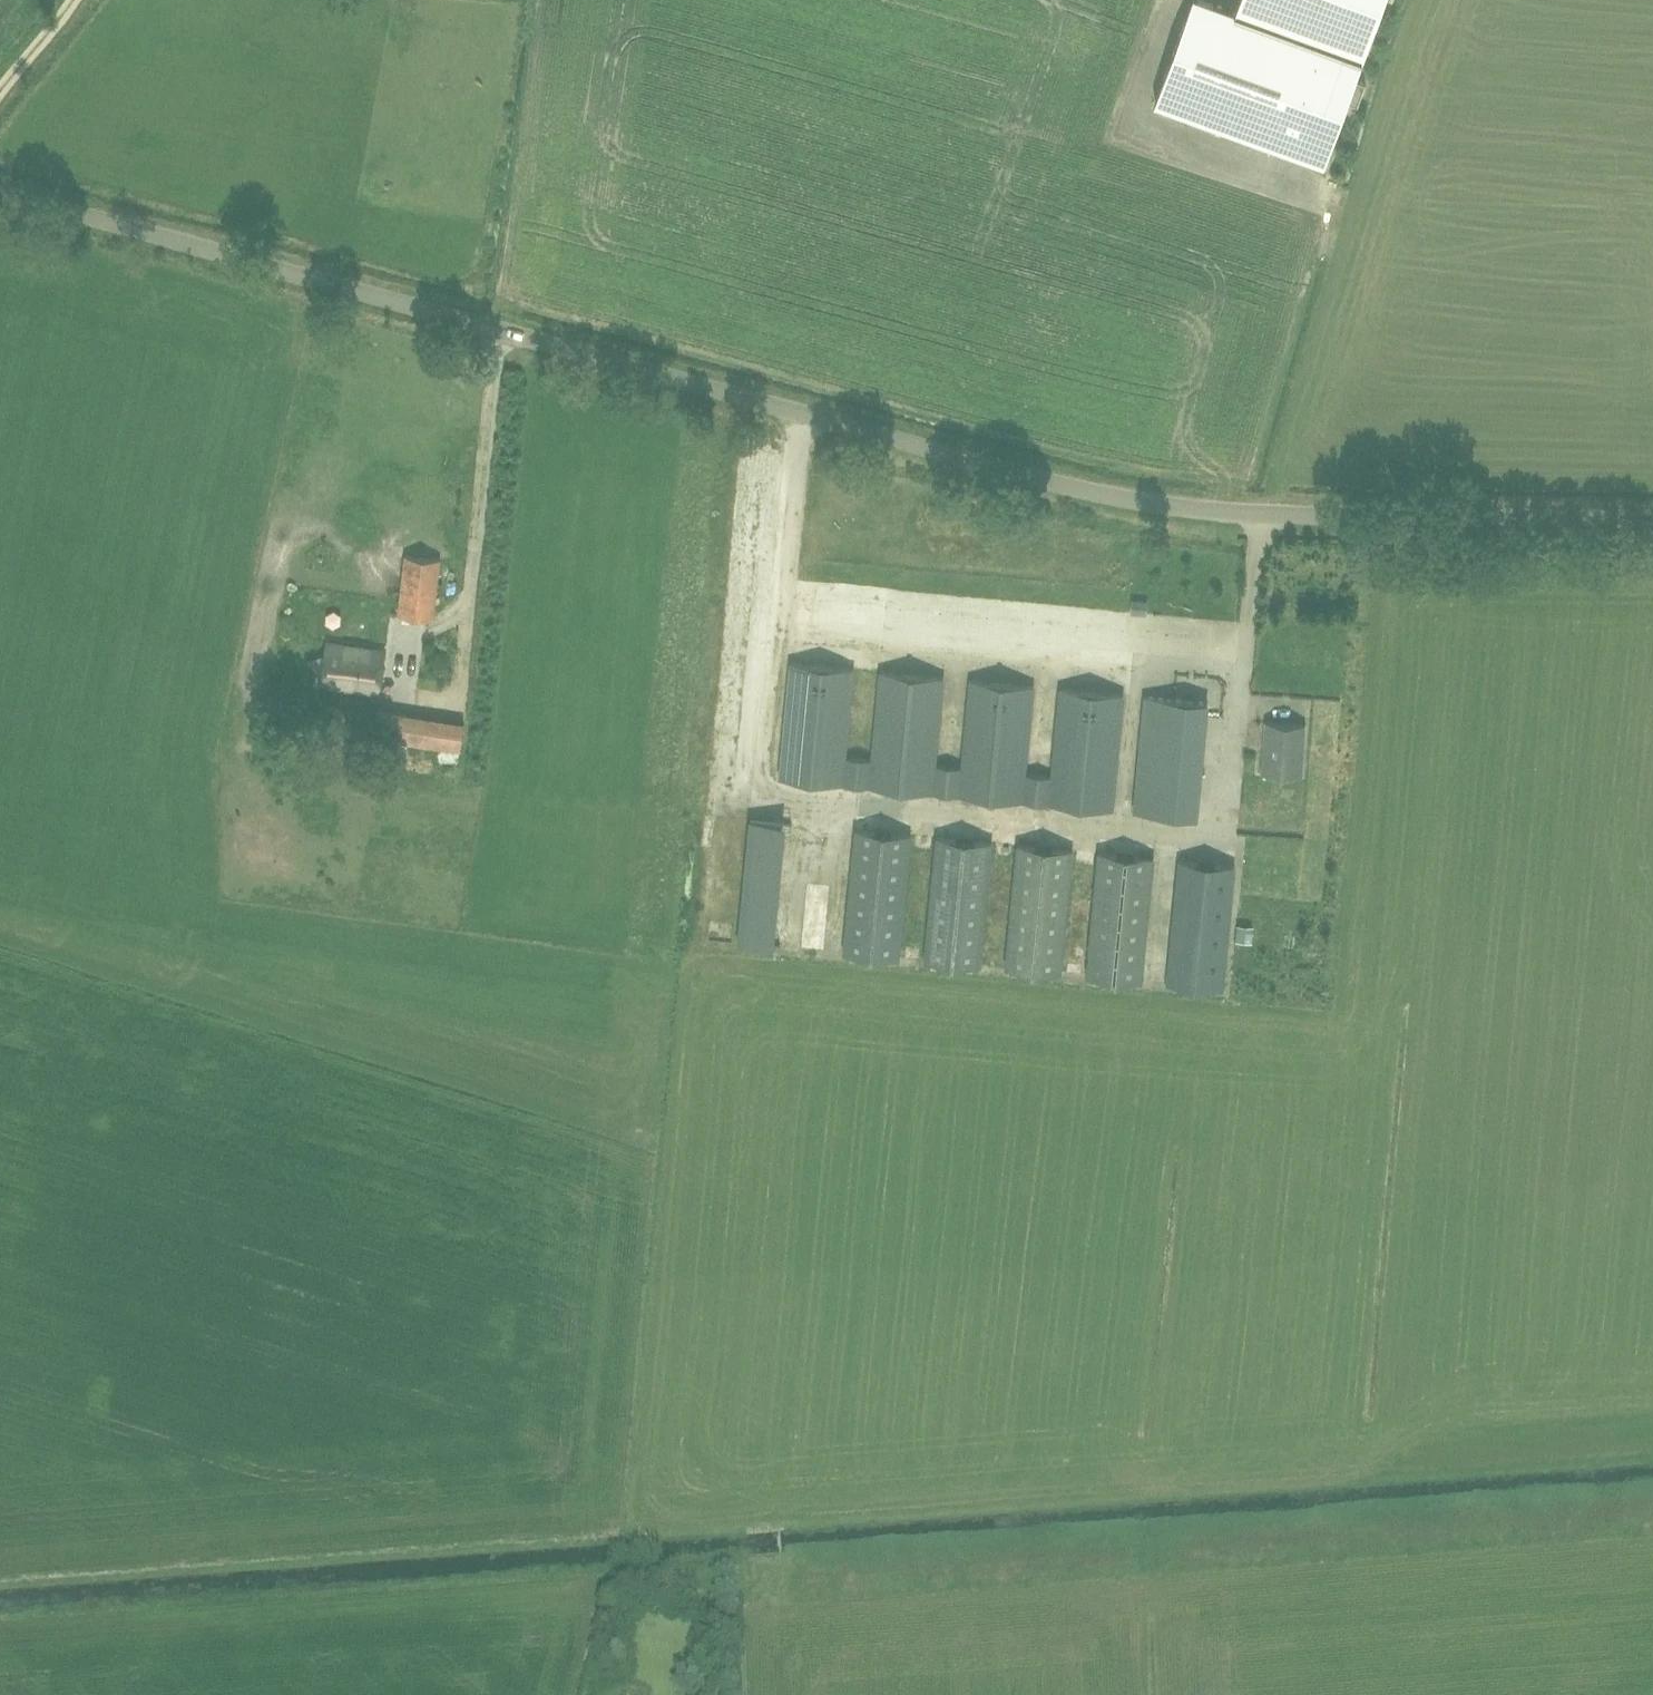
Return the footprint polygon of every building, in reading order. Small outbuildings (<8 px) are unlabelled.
[(1229,13),(1194,0),(1186,0),(1147,103),(1322,169),(1383,0),(1234,0),(1229,13)] [(405,555),(398,615),(434,619),(441,559),(405,555)] [(321,686),(379,693),(384,651),(326,643),(321,686)] [(975,706),(980,660),(941,656),(942,649),(912,647),(907,698),(898,697),(894,741),(903,742),(900,782),(938,786),(937,793),(967,796),(972,744),(1014,748),(1010,800),(1039,802),(1040,795),(1078,799),(1082,759),(1092,760),(1096,715),(1086,714),(1091,663),(1061,661),(1061,667),(1022,664),(1018,710),(975,706)] [(1317,736),(1324,665),(1279,660),(1276,687),(1274,687),(1271,716),(1274,716),(1268,769),(1314,774),(1317,736)] [(870,786),(873,759),(845,757),(853,669),(791,663),(780,778),(870,786)] [(1134,811),(1196,817),(1207,703),(1145,697),(1134,811)] [(376,711),(372,736),(460,750),(464,725),(376,711)] [(847,881),(852,830),(822,827),(822,834),(783,830),(780,870),(770,869),(766,914),(775,914),(771,966),(800,968),(801,962),(839,966),(844,919),(886,923),(882,970),(920,973),(920,980),(949,983),(954,931),(964,932),(968,888),(958,887),(962,847),(924,843),(925,836),(895,834),(890,885),(847,881)] [(1118,907),(1123,855),(1093,852),(1092,859),(1054,856),(1050,896),(1041,895),(1037,939),(1046,940),(1041,991),(1071,994),(1072,988),(1110,991),(1115,944),(1157,948),(1153,995),(1191,999),(1191,1006),(1220,1008),(1225,957),(1234,958),(1236,941),(1235,941),(1237,925),(1238,925),(1239,914),(1229,913),(1233,873),(1195,869),(1196,862),(1166,859),(1161,911),(1118,907)]
